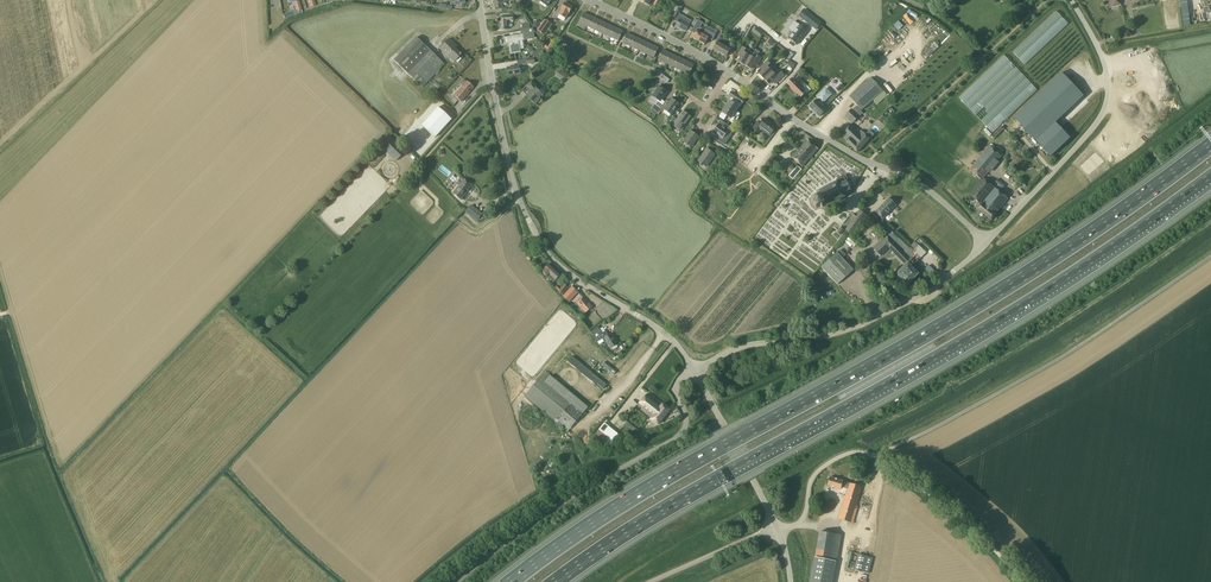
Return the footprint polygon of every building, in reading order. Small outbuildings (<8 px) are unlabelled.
[(502,4),(505,3),(504,2),(508,1),(508,0),(494,0),(495,8),(503,7),(502,4)] [(569,13),(573,7),(565,2),(561,9),(562,9),(559,14),(566,18),(569,13)] [(677,10),(673,17),(676,18),(679,20),(677,22),(676,26),(686,31),(690,24),(692,20),(679,13),(681,11),(677,9),(677,10)] [(821,23),(804,10),(801,13),(805,17),(803,19),(816,30),(821,23)] [(1057,11),(1013,52),(1025,65),(1068,24),(1057,11)] [(579,23),(587,27),(592,17),(584,13),(579,23)] [(499,17),(500,30),(508,29),(508,21),(513,21),(513,16),(499,17)] [(599,20),(592,17),(587,27),(595,30),(599,20)] [(529,22),(525,18),(518,20),(522,24),(522,30),(530,28),(529,22)] [(552,24),(545,19),(537,30),(545,35),(552,24)] [(607,24),(599,20),(595,30),(603,34),(607,24)] [(898,21),(894,25),(899,30),(903,26),(898,21)] [(789,37),(797,44),(807,31),(795,22),(790,29),(793,32),(789,37)] [(615,27),(607,24),(603,34),(610,37),(615,27)] [(615,27),(610,37),(618,41),(623,31),(615,27)] [(695,27),(692,32),(695,34),(693,37),(699,41),(705,29),(702,27),(699,32),(696,31),(698,29),(695,27)] [(752,31),(759,36),(762,32),(755,27),(752,31)] [(705,29),(699,41),(705,44),(708,38),(712,41),(715,35),(705,29)] [(879,41),(869,50),(876,59),(896,42),(886,31),(877,38),(879,41)] [(622,43),(630,47),(635,37),(627,33),(622,43)] [(713,49),(720,53),(724,45),(720,43),(723,39),(724,39),(726,36),(720,33),(716,41),(717,41),(713,49)] [(520,53),(518,41),(524,40),(523,34),(505,38),(506,43),(508,43),(511,54),(520,53)] [(444,64),(416,37),(394,61),(422,88),(444,64)] [(643,40),(635,37),(630,47),(638,50),(643,40)] [(456,46),(449,39),(440,49),(454,62),(455,60),(458,62),(461,59),(459,56),(461,54),(455,48),(456,46)] [(651,44),(643,40),(638,50),(646,54),(651,44)] [(932,42),(925,47),(928,51),(922,54),(925,58),(937,51),(932,42)] [(724,45),(720,53),(727,56),(731,49),(732,50),(735,45),(731,43),(728,47),(724,45)] [(658,48),(651,44),(646,54),(654,58),(658,48)] [(738,61),(745,65),(750,56),(744,52),(746,49),(742,47),(739,54),(742,55),(738,61)] [(658,60),(666,63),(671,53),(663,50),(658,60)] [(679,57),(671,53),(666,63),(674,67),(679,57)] [(959,97),(991,133),(1037,90),(1005,55),(959,97)] [(756,59),(750,56),(745,65),(751,68),(754,63),(757,65),(761,58),(758,56),(756,59)] [(686,61),(679,57),(674,67),(682,70),(686,61)] [(760,74),(765,79),(772,71),(767,66),(772,62),(769,59),(762,66),(764,69),(760,74)] [(694,64),(686,61),(682,70),(690,74),(694,64)] [(509,76),(517,75),(521,75),(520,65),(508,67),(509,76)] [(776,75),(772,71),(765,79),(770,84),(774,79),(777,82),(784,75),(780,71),(776,75)] [(1013,116),(1050,154),(1069,136),(1053,120),(1082,93),(1060,71),(1013,116)] [(806,89),(804,90),(803,89),(807,86),(798,77),(794,80),(792,79),(787,83),(801,97),(807,90),(806,89)] [(871,78),(849,97),(861,110),(883,91),(871,78)] [(455,104),(458,100),(460,102),(473,87),(466,81),(463,79),(459,83),(462,86),(453,96),(454,96),(450,100),(455,104)] [(522,90),(526,95),(535,103),(543,96),(538,91),(540,89),(531,80),(525,86),(526,86),(522,90)] [(660,108),(665,102),(661,99),(667,91),(660,86),(653,96),(658,100),(655,105),(660,108)] [(809,106),(819,116),(827,109),(822,105),(831,96),(826,90),(809,106)] [(729,95),(732,97),(742,104),(745,100),(731,91),(729,95)] [(665,102),(660,108),(660,109),(659,110),(662,113),(665,109),(671,114),(679,104),(672,98),(669,102),(667,100),(665,102)] [(734,114),(739,106),(730,101),(728,104),(727,104),(721,113),(726,117),(727,115),(732,119),(735,114),(734,114)] [(845,116),(853,123),(859,116),(857,115),(861,111),(856,107),(852,110),(851,109),(845,116)] [(451,120),(437,108),(420,126),(434,139),(451,120)] [(671,127),(672,125),(680,131),(691,116),(683,110),(677,119),(674,117),(668,125),(671,127)] [(759,126),(771,134),(777,126),(766,118),(761,124),(758,121),(753,128),(756,130),(759,126)] [(846,140),(845,141),(857,152),(870,138),(874,134),(869,130),(866,134),(865,133),(864,133),(861,130),(860,131),(851,123),(841,134),(846,140)] [(728,139),(724,136),(728,131),(718,124),(713,131),(720,136),(718,140),(724,145),(728,139)] [(995,139),(1005,129),(1002,126),(992,136),(995,139)] [(683,141),(691,147),(699,136),(691,130),(683,141)] [(388,135),(379,144),(396,161),(405,152),(388,135)] [(818,149),(807,139),(791,157),(803,167),(818,149)] [(969,170),(981,180),(1001,156),(989,146),(982,155),(969,170)] [(707,149),(698,161),(706,166),(715,155),(707,149)] [(791,167),(786,173),(785,174),(793,181),(794,180),(796,181),(798,179),(796,177),(802,170),(798,166),(795,170),(791,167)] [(461,181),(453,192),(461,199),(473,184),(462,176),(459,180),(461,181)] [(982,180),(969,194),(981,204),(977,209),(991,221),(996,215),(995,214),(1008,199),(994,188),(983,178),(982,180)] [(848,191),(850,190),(851,191),(851,190),(851,189),(851,186),(853,186),(852,185),(850,183),(851,182),(850,181),(849,182),(846,181),(846,180),(845,180),(845,181),(843,182),(842,181),(842,182),(842,183),(839,184),(837,181),(830,185),(830,184),(829,184),(829,185),(825,187),(824,186),(823,187),(824,188),(819,191),(818,190),(818,191),(819,192),(820,194),(811,199),(816,208),(821,206),(821,207),(822,207),(823,207),(823,206),(824,205),(823,205),(823,204),(825,203),(826,206),(826,207),(827,207),(827,206),(832,204),(833,205),(834,204),(833,203),(838,201),(838,202),(839,201),(838,200),(845,197),(843,193),(847,192),(847,193),(848,192),(848,191)] [(910,246),(882,220),(897,205),(889,197),(874,213),(879,217),(874,222),(903,250),(903,251),(916,263),(921,257),(910,246)] [(465,212),(477,221),(483,214),(471,205),(465,212)] [(860,209),(854,218),(846,230),(852,235),(867,214),(860,209)] [(889,247),(906,264),(896,274),(907,285),(919,274),(908,263),(910,260),(907,256),(886,235),(873,247),(881,256),(889,247)] [(919,237),(915,241),(926,252),(930,249),(919,237)] [(821,267),(838,285),(853,270),(837,252),(821,267)] [(553,282),(555,280),(560,275),(549,264),(542,271),(553,282)] [(556,289),(558,291),(562,294),(568,287),(564,284),(560,288),(558,286),(556,289)] [(573,286),(563,297),(570,302),(579,292),(573,286)] [(592,307),(583,296),(576,302),(585,313),(592,307)] [(604,342),(605,340),(611,348),(617,344),(611,333),(609,334),(606,330),(603,333),(598,326),(591,331),(594,335),(596,340),(597,343),(602,339),(604,342)] [(596,383),(603,389),(607,384),(573,356),(568,362),(595,384),(596,383)] [(588,407),(551,376),(545,371),(525,396),(568,432),(588,407)] [(649,418),(651,419),(658,425),(670,409),(663,404),(662,404),(648,393),(637,407),(627,418),(639,429),(649,418)] [(622,436),(605,422),(595,434),(612,448),(622,436)] [(556,451),(562,454),(566,446),(560,443),(556,451)] [(549,460),(542,476),(547,478),(554,463),(549,460)] [(841,490),(841,488),(847,489),(838,519),(854,524),(854,522),(853,521),(858,507),(856,506),(862,487),(843,481),(830,477),(827,485),(841,490)] [(815,568),(821,569),(823,557),(838,559),(841,535),(819,531),(815,556),(817,556),(815,568)] [(854,570),(869,574),(873,558),(850,552),(845,567),(842,567),(839,580),(840,581),(851,581),(854,570)]
